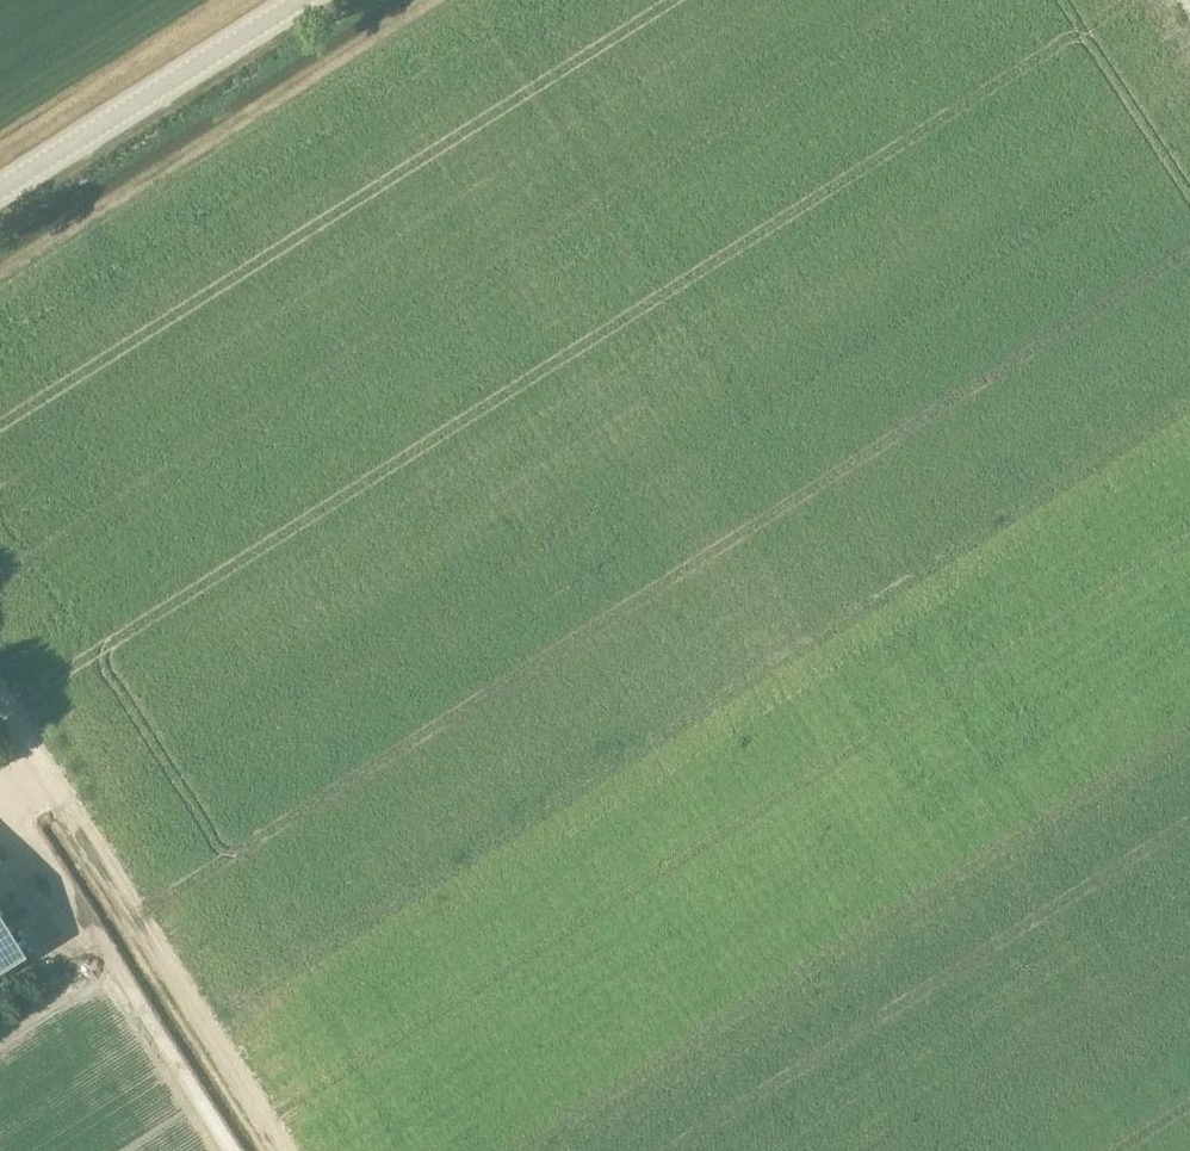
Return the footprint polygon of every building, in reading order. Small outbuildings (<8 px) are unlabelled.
[(26,959),(0,917),(0,975),(26,959)]
